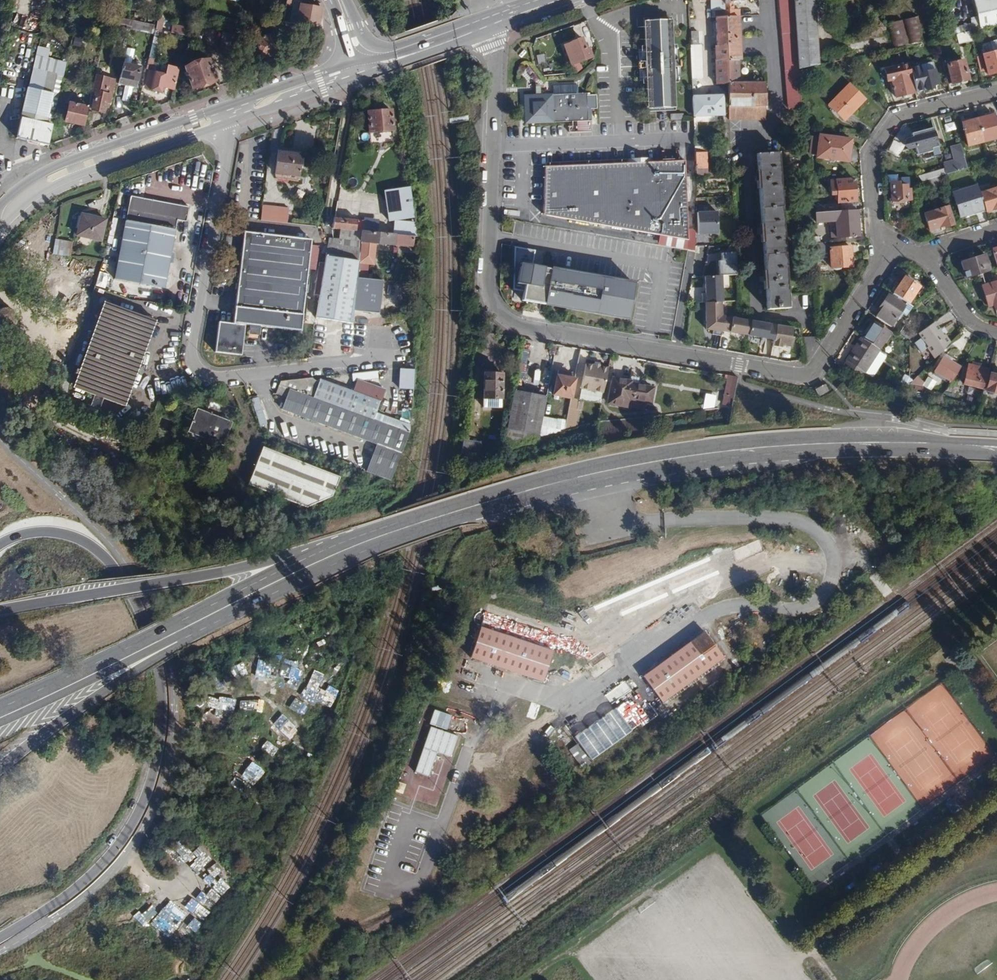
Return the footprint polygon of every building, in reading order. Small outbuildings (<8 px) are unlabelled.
[(714,10),(712,10),(712,18),(716,17),(725,17),(724,0),(713,0),(714,10)] [(725,17),(736,17),(736,10),(730,10),(730,3),(738,0),(724,0),(725,17)] [(801,108),(798,70),(794,0),(779,0),(787,88),(789,109),(801,108)] [(815,66),(811,0),(794,0),(798,70),(815,66)] [(979,29),(996,25),(996,0),(973,0),(979,29)] [(319,15),(320,8),(304,6),(302,23),(319,25),(320,15),(319,15)] [(919,16),(902,20),(908,44),(925,40),(919,16)] [(642,18),(644,61),(644,68),(646,111),(675,110),(673,67),(673,60),(671,17),(642,18)] [(725,17),(716,17),(717,47),(726,47),(725,17)] [(736,17),(725,17),(726,47),(727,59),(728,83),(730,120),(765,120),(763,83),(739,83),(738,59),(741,59),(739,24),(737,24),(736,17)] [(908,44),(902,20),(885,24),(891,48),(908,44)] [(133,21),(131,27),(155,31),(156,30),(157,26),(133,21)] [(188,29),(173,26),(171,33),(186,36),(188,29)] [(698,44),(698,31),(689,31),(690,44),(698,44)] [(957,44),(972,41),(970,31),(956,34),(957,44)] [(256,42),(261,56),(269,54),(270,57),(280,53),(274,36),(256,42)] [(571,65),(592,56),(588,47),(586,48),(582,38),(571,42),(571,43),(563,46),(571,65)] [(986,44),(988,51),(996,48),(996,40),(986,44)] [(697,46),(690,46),(692,79),(695,79),(702,79),(700,46),(697,46)] [(16,139),(49,147),(67,62),(49,58),(50,49),(38,47),(16,139)] [(726,47),(717,47),(714,47),(715,60),(727,59),(726,47)] [(982,55),(987,75),(996,72),(996,51),(982,55)] [(537,67),(546,66),(545,55),(536,55),(537,67)] [(216,82),(207,58),(192,63),(193,66),(185,69),(192,89),(216,82)] [(727,59),(715,60),(716,84),(728,83),(727,59)] [(968,80),(963,60),(946,64),(951,84),(968,80)] [(909,67),(915,93),(933,88),(933,86),(932,82),(937,81),(933,61),(909,67)] [(123,63),(118,85),(137,88),(141,67),(123,63)] [(894,97),(915,93),(909,67),(909,64),(884,69),(887,81),(891,80),(894,97)] [(163,88),(174,91),(179,69),(167,66),(166,75),(154,73),(148,72),(145,89),(162,92),(163,88)] [(88,108),(87,109),(103,113),(104,106),(108,107),(114,80),(95,76),(88,107),(88,108)] [(597,109),(596,95),(587,95),(587,93),(578,94),(578,85),(554,86),(554,95),(542,95),(542,91),(537,91),(537,96),(526,97),(527,124),(573,122),(573,127),(569,127),(569,132),(591,132),(590,109),(597,109)] [(864,100),(849,85),(829,105),(844,121),(864,100)] [(123,87),(122,101),(130,102),(132,88),(123,87)] [(692,97),(693,116),(724,115),(722,95),(702,96),(692,97)] [(73,124),(84,126),(87,109),(88,108),(69,103),(65,121),(73,122),(73,124)] [(391,131),(390,111),(367,112),(368,133),(391,131)] [(977,118),(983,142),(996,139),(996,130),(993,114),(977,118)] [(983,142),(977,118),(961,123),(967,146),(983,142)] [(939,147),(934,128),(911,134),(912,138),(905,140),(908,150),(916,150),(917,156),(932,151),(932,149),(939,147)] [(848,162),(851,140),(819,136),(816,157),(848,162)] [(954,160),(943,163),(946,175),(966,169),(960,145),(951,147),(954,160)] [(299,176),(301,155),(278,152),(276,169),(291,171),(291,176),(299,176)] [(788,308),(778,153),(757,154),(767,309),(788,308)] [(706,154),(694,154),(695,175),(706,175),(706,154)] [(687,240),(684,160),(547,166),(544,215),(687,240)] [(920,183),(944,175),(941,168),(918,177),(920,183)] [(930,185),(941,182),(940,177),(930,180),(929,180),(930,185)] [(853,180),(836,181),(837,195),(837,203),(855,201),(853,180)] [(891,201),(907,201),(910,200),(910,189),(906,189),(906,185),(898,186),(897,182),(889,183),(891,201)] [(959,218),(985,211),(977,185),(952,193),(959,218)] [(407,187),(382,191),(386,220),(393,219),(393,221),(392,235),(413,237),(414,223),(407,187)] [(985,191),(991,210),(996,208),(996,188),(985,191)] [(187,222),(189,208),(131,197),(114,281),(165,290),(178,220),(187,222)] [(815,213),(836,212),(836,203),(809,205),(810,213),(815,213)] [(288,208),(262,205),(261,221),(286,224),(288,208)] [(923,214),(928,231),(943,226),(943,228),(953,225),(947,206),(923,214)] [(858,237),(856,210),(836,212),(815,213),(815,223),(829,222),(835,222),(835,238),(858,237)] [(720,235),(719,213),(699,214),(700,236),(720,235)] [(101,242),(106,220),(82,214),(77,236),(101,242)] [(356,220),(334,218),(332,229),(342,230),(355,231),(356,220)] [(362,231),(355,231),(342,230),(341,240),(361,242),(362,231)] [(360,248),(354,311),(379,314),(382,281),(367,279),(368,265),(369,265),(371,249),(376,244),(394,245),(395,244),(412,246),(413,237),(392,235),(362,231),(361,242),(360,248)] [(250,325),(260,327),(300,331),(311,240),(245,232),(233,323),(218,322),(215,352),(241,355),(245,325),(250,325)] [(53,239),(51,255),(70,257),(71,242),(53,239)] [(826,254),(825,242),(811,243),(811,255),(826,254)] [(352,323),(353,320),(354,311),(360,248),(341,245),(327,243),(316,315),(315,323),(317,324),(325,325),(325,320),(352,323)] [(522,301),(628,320),(634,284),(544,269),(544,268),(532,266),(536,250),(514,246),(512,290),(523,292),(522,301)] [(852,266),(851,247),(829,249),(830,268),(852,266)] [(718,261),(718,276),(721,276),(735,275),(734,253),(720,253),(721,261),(718,261)] [(716,276),(715,254),(705,254),(705,276),(716,276)] [(960,262),(965,279),(989,271),(984,254),(960,262)] [(98,272),(94,286),(104,289),(108,275),(98,272)] [(723,302),(721,276),(718,276),(704,277),(705,294),(701,294),(702,303),(705,303),(722,302),(723,302)] [(904,277),(892,294),(906,303),(907,304),(918,287),(904,277)] [(981,286),(988,306),(996,304),(996,281),(981,286)] [(881,311),(877,317),(890,326),(894,320),(905,305),(888,294),(878,309),(881,311)] [(889,294),(888,294),(905,305),(906,303),(892,294),(891,295),(889,294)] [(722,302),(705,303),(706,331),(713,331),(713,335),(721,336),(722,331),(724,316),(722,316),(722,302)] [(10,312),(3,310),(0,311),(0,329),(5,331),(11,327),(14,319),(10,312)] [(314,328),(315,323),(316,315),(308,314),(306,327),(310,328),(314,328)] [(750,320),(724,316),(722,331),(748,335),(750,320)] [(750,320),(748,335),(773,339),(776,324),(750,320)] [(863,339),(880,349),(890,333),(874,322),(863,339)] [(927,347),(935,358),(950,342),(945,335),(943,336),(934,322),(919,333),(928,346),(927,347)] [(776,324),(773,339),(772,346),(781,347),(781,345),(791,346),(793,337),(790,336),(792,327),(776,324)] [(917,334),(904,326),(900,332),(910,339),(917,334)] [(842,367),(861,378),(880,349),(863,339),(861,337),(842,367)] [(938,373),(952,382),(961,367),(944,357),(935,371),(938,373)] [(604,393),(608,366),(583,363),(579,389),(604,393)] [(963,384),(984,389),(989,369),(969,364),(963,384)] [(396,369),(395,390),(410,390),(411,370),(396,369)] [(502,374),(484,373),(483,399),(501,399),(502,374)] [(990,373),(986,391),(996,394),(996,375),(990,373)] [(737,377),(729,375),(727,386),(735,388),(737,377)] [(909,385),(921,387),(925,383),(918,375),(913,381),(909,384),(909,385)] [(570,378),(557,376),(554,395),(572,398),(575,379),(570,378)] [(390,481),(395,470),(408,434),(409,425),(398,421),(396,428),(373,420),(376,412),(380,401),(320,379),(318,382),(312,378),(281,381),(276,394),(286,398),(282,409),(376,444),(367,471),(379,476),(390,481)] [(630,383),(630,381),(613,378),(608,404),(627,407),(628,404),(628,399),(646,402),(651,403),(654,388),(638,385),(630,383)] [(152,384),(154,396),(166,394),(164,382),(152,384)] [(946,391),(953,392),(957,385),(952,382),(946,391)] [(830,394),(826,384),(815,389),(820,398),(830,394)] [(735,388),(727,386),(725,400),(733,402),(735,388)] [(514,391),(507,429),(540,434),(542,425),(547,396),(514,391)] [(705,393),(703,407),(716,408),(717,394),(705,393)] [(61,406),(64,396),(59,394),(55,404),(61,406)] [(257,397),(249,400),(259,427),(267,424),(257,397)] [(223,445),(236,408),(211,399),(206,412),(197,409),(187,436),(199,441),(201,437),(223,445)] [(599,422),(600,417),(592,416),(591,424),(599,422)] [(566,430),(576,427),(576,421),(567,421),(566,430)] [(547,425),(542,425),(540,434),(539,437),(559,432),(546,430),(547,425)] [(538,442),(539,437),(540,434),(507,429),(504,450),(538,442)] [(248,485),(308,508),(333,497),(340,477),(263,447),(248,485)] [(543,682),(553,652),(481,627),(471,658),(543,682)] [(704,632),(643,677),(662,703),(723,658),(704,632)] [(288,677),(293,666),(285,662),(280,674),(288,677)] [(300,671),(292,685),(302,690),(309,676),(300,671)] [(319,694),(320,680),(311,679),(309,693),(319,694)] [(308,693),(293,710),(303,718),(317,701),(308,693)] [(608,722),(613,718),(623,731),(638,720),(621,697),(601,712),(608,722)] [(275,725),(293,736),(299,726),(281,714),(275,725)] [(457,738),(429,728),(414,772),(428,777),(436,753),(450,758),(457,738)] [(591,763),(577,744),(569,750),(583,769),(591,763)] [(253,762),(246,770),(255,777),(262,769),(253,762)] [(178,851),(185,858),(190,853),(182,846),(178,851)]
